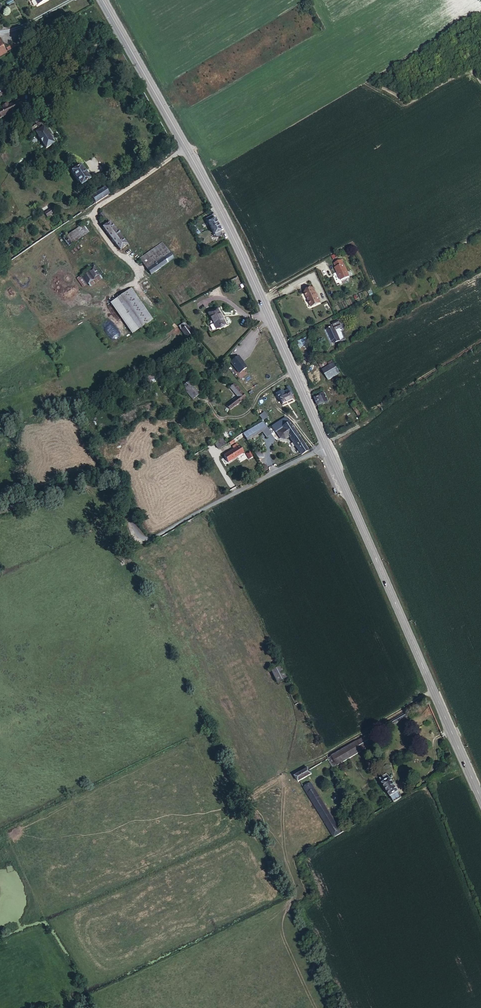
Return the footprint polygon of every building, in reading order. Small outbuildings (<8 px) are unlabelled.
[(32,0),(33,2),(34,3),(37,8),(48,3),(46,0),(32,0)] [(18,103),(6,109),(5,107),(2,108),(3,111),(0,112),(0,119),(21,108),(18,103)] [(39,129),(33,133),(36,138),(38,137),(50,152),(58,146),(46,131),(48,129),(44,124),(44,125),(42,123),(37,126),(39,129)] [(80,166),(71,172),(81,186),(90,180),(80,166)] [(96,195),(100,201),(109,195),(105,189),(100,191),(99,190),(95,193),(96,194),(96,195)] [(91,198),(95,204),(100,201),(96,195),(91,198)] [(52,209),(45,213),(47,217),(54,212),(52,209)] [(106,225),(103,227),(120,250),(127,245),(103,212),(99,215),(106,225)] [(212,216),(207,219),(212,229),(217,226),(212,216)] [(88,232),(83,225),(68,235),(74,243),(88,232)] [(217,226),(212,229),(215,235),(215,234),(217,238),(222,235),(217,226)] [(68,235),(63,239),(69,246),(74,243),(68,235)] [(140,259),(146,267),(168,251),(163,243),(140,259)] [(168,251),(146,267),(151,275),(174,258),(168,251)] [(335,268),(341,280),(349,277),(342,260),(334,263),(336,267),(335,268)] [(94,266),(77,279),(83,288),(88,284),(90,287),(103,279),(94,266)] [(152,321),(130,289),(111,303),(132,334),(152,321)] [(320,301),(314,289),(305,293),(311,306),(320,301)] [(216,309),(209,313),(217,329),(225,324),(216,309)] [(334,327),(327,329),(332,341),(333,340),(336,339),(337,342),(340,341),(336,330),(341,328),(338,321),(332,324),(334,327)] [(196,338),(185,322),(178,326),(190,342),(196,338)] [(306,337),(296,342),(299,348),(309,343),(306,337)] [(238,356),(231,362),(237,370),(239,373),(247,368),(241,360),(241,359),(238,356)] [(327,364),(324,359),(318,363),(321,368),(327,364)] [(340,373),(334,363),(330,366),(322,370),(328,380),(340,373)] [(180,384),(193,400),(200,395),(189,382),(187,384),(184,380),(180,384)] [(238,397),(227,406),(230,410),(245,398),(235,385),(231,388),(238,397)] [(281,401),(282,404),(293,399),(291,396),(293,394),(291,390),(289,391),(288,390),(278,395),(281,401)] [(324,392),(316,396),(316,398),(315,399),(318,407),(320,406),(328,402),(327,399),(324,392)] [(366,415),(358,404),(353,408),(361,419),(366,415)] [(284,426),(289,422),(286,418),(272,427),(275,432),(276,432),(284,426)] [(242,434),(247,440),(252,437),(253,439),(258,436),(257,434),(262,431),(267,427),(262,422),(242,434)] [(308,450),(289,422),(284,426),(290,437),(301,455),(308,450)] [(290,437),(284,426),(276,432),(280,438),(285,440),(290,437)] [(267,427),(262,431),(267,437),(272,434),(267,427)] [(222,438),(215,443),(219,449),(226,445),(222,438)] [(238,447),(234,449),(224,456),(228,462),(244,453),(239,446),(238,447)] [(269,669),(276,682),(286,677),(279,664),(269,669)] [(402,715),(398,708),(381,718),(385,724),(402,715)] [(360,731),(319,755),(324,765),(365,741),(360,731)] [(324,765),(319,755),(313,759),(319,768),(324,765)] [(294,767),(281,775),(286,782),(298,774),(294,767)] [(371,778),(385,801),(394,795),(389,786),(390,785),(384,775),(383,776),(380,772),(371,778)]
